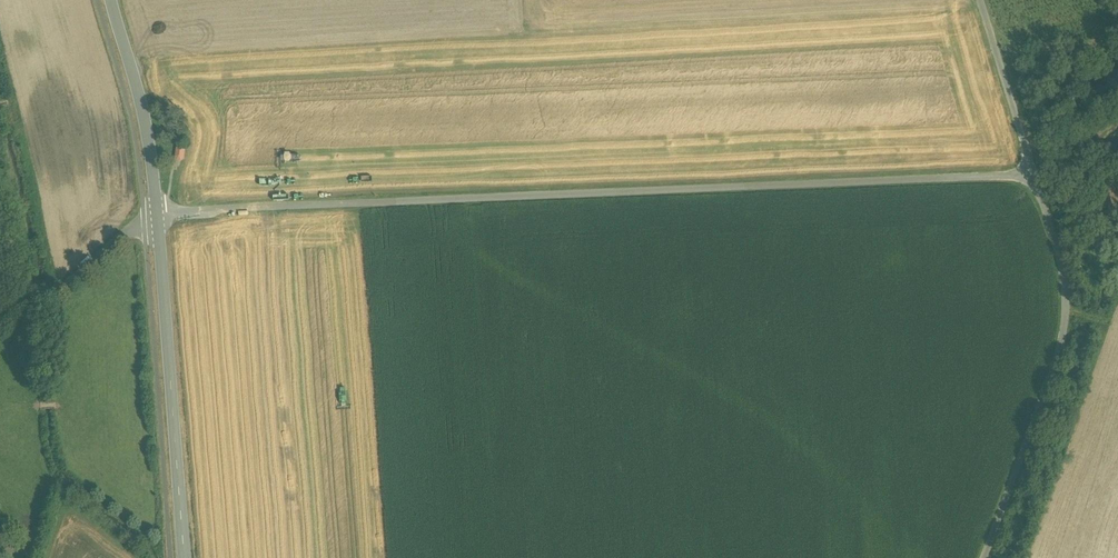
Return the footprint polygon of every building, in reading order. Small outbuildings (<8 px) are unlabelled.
[(188,158),(188,147),(180,147),(179,158),(188,158)]
